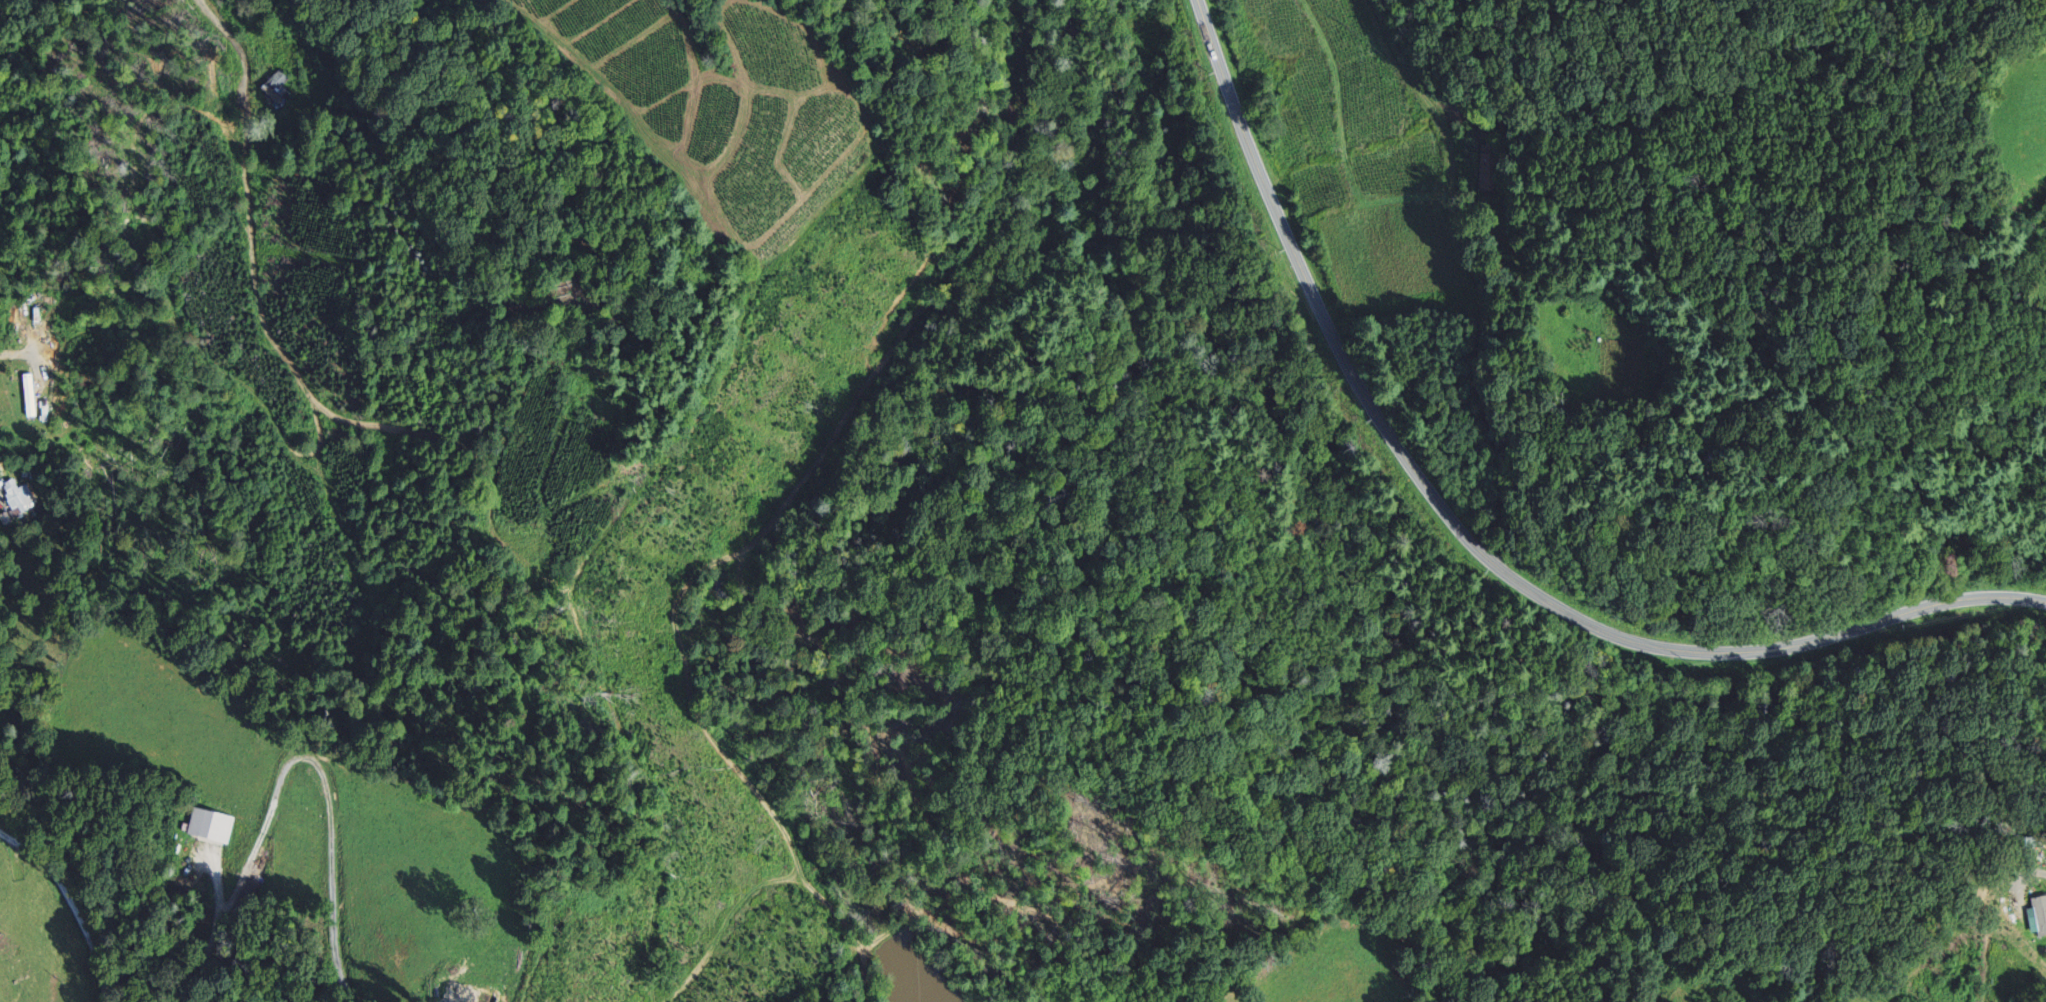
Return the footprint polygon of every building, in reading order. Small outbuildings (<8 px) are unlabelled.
[(289,103),(272,82),(263,90),(280,110),(289,103)] [(29,483),(21,488),(16,478),(7,483),(24,512),(40,502),(29,483)] [(199,836),(214,836),(214,809),(199,809),(199,836)] [(52,924),(60,925),(62,911),(54,910),(52,924)]
